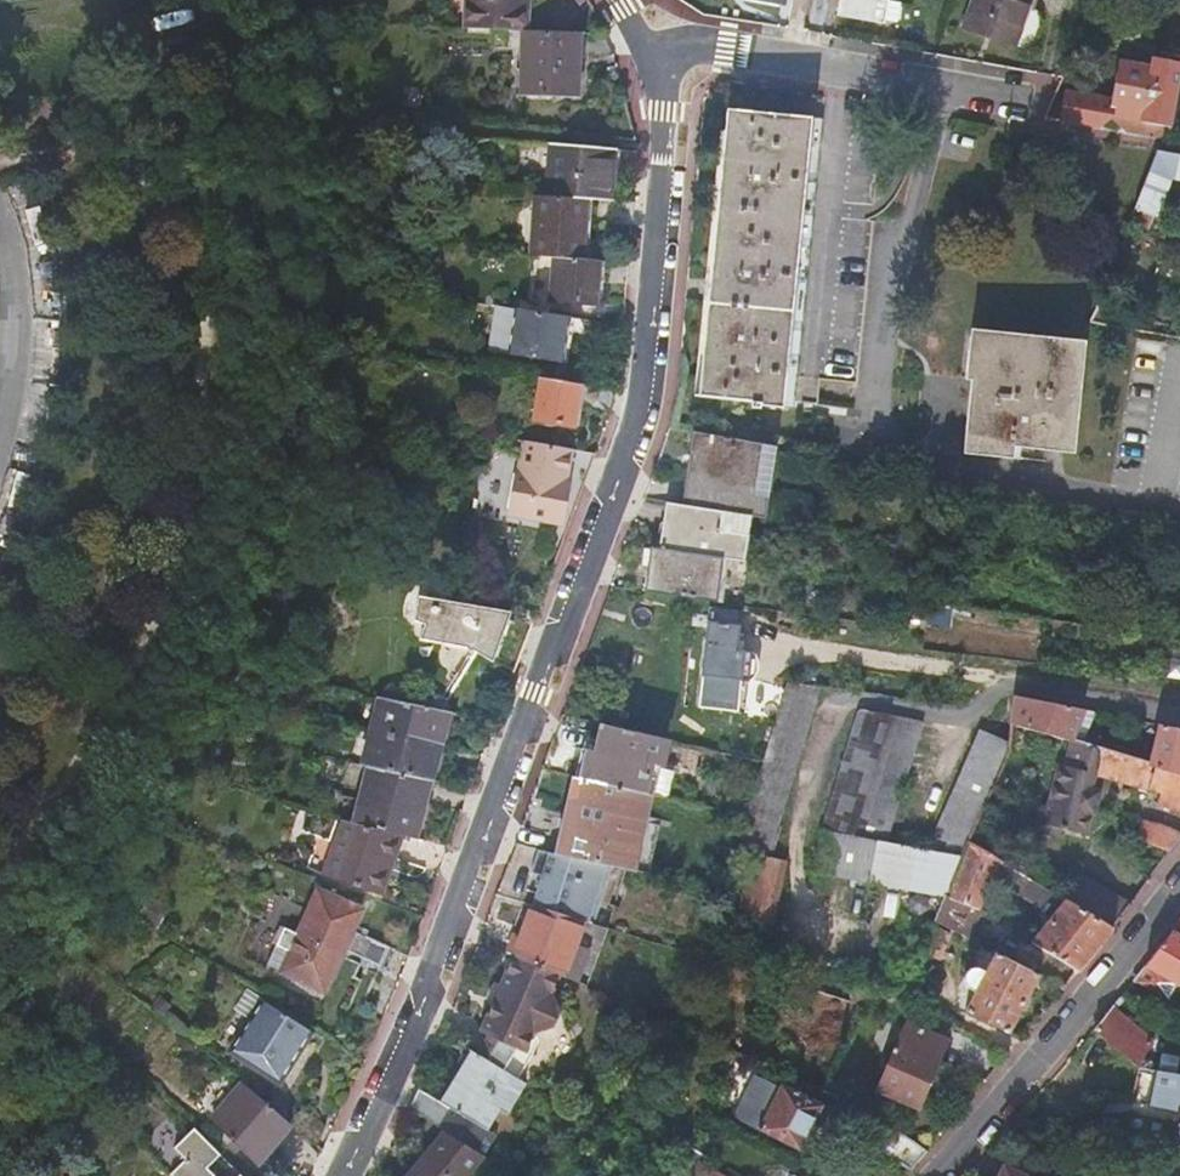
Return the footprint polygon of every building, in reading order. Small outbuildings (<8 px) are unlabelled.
[(464,30),(520,34),(522,0),(466,0),(464,30)] [(789,8),(790,0),(738,0),(789,8)] [(835,16),(873,22),(876,3),(886,4),(886,3),(885,2),(885,0),(838,0),(835,16)] [(1029,0),(974,0),(964,29),(1013,47),(1029,0)] [(519,67),(571,71),(575,37),(525,34),(523,34),(519,67)] [(1096,130),(1106,121),(1121,135),(1165,142),(1166,142),(1169,130),(1179,67),(1179,65),(1151,59),(1149,69),(1117,63),(1109,101),(1065,93),(1059,123),(1096,130)] [(516,98),(568,101),(571,71),(519,67),(516,98)] [(823,134),(741,120),(697,403),(691,402),(690,405),(748,414),(747,417),(755,419),(756,415),(789,421),(794,387),(784,385),(823,134)] [(541,150),(537,200),(602,204),(605,155),(541,150)] [(1128,225),(1149,233),(1169,182),(1179,183),(1179,158),(1154,153),(1153,156),(1155,157),(1128,225)] [(530,199),(526,259),(549,261),(577,263),(579,226),(627,229),(627,225),(626,206),(602,204),(537,200),(530,199)] [(880,237),(845,231),(820,392),(855,397),(880,237)] [(591,284),(621,287),(623,266),(577,263),(549,261),(546,306),(589,309),(591,284)] [(617,330),(512,313),(505,357),(563,366),(566,343),(615,350),(617,330)] [(1039,347),(972,339),(967,382),(979,383),(976,409),(971,456),(964,456),(964,458),(1012,464),(1015,450),(1072,457),(1072,455),(1066,455),(1077,345),(1041,340),(1039,347)] [(607,392),(533,380),(526,421),(565,428),(569,406),(603,413),(607,392)] [(761,521),(774,451),(691,435),(678,508),(746,519),(761,521)] [(569,450),(522,443),(517,473),(514,473),(506,516),(561,526),(566,499),(559,497),(562,483),(563,483),(563,482),(569,450)] [(559,497),(566,499),(569,483),(563,482),(563,483),(562,483),(559,497)] [(717,561),(739,565),(746,519),(678,508),(664,506),(656,553),(717,561)] [(717,561),(656,553),(646,551),(646,552),(640,551),(637,573),(642,578),(640,592),(712,603),(717,561)] [(516,660),(530,624),(502,620),(468,614),(471,606),(416,596),(411,618),(400,682),(442,699),(461,640),(469,654),(476,646),(516,660)] [(743,713),(745,683),(746,683),(747,682),(749,682),(750,682),(751,681),(752,681),(753,681),(753,680),(754,679),(755,678),(756,677),(756,676),(757,676),(758,674),(758,672),(759,672),(759,670),(759,669),(759,668),(759,666),(759,664),(758,664),(758,662),(757,661),(756,660),(755,659),(754,658),(753,657),(751,656),(750,656),(749,655),(748,655),(735,654),(737,628),(706,625),(698,709),(743,713)] [(819,691),(788,688),(764,767),(747,820),(777,826),(819,691)] [(377,695),(368,731),(438,745),(447,712),(377,695)] [(1073,734),(1085,738),(1095,715),(1014,700),(1008,733),(1067,741),(1070,741),(1073,734)] [(823,835),(884,846),(921,725),(859,713),(822,835),(823,835)] [(660,767),(666,742),(602,727),(595,755),(593,763),(580,760),(575,779),(581,781),(640,795),(647,768),(648,763),(660,767)] [(1160,728),(1152,761),(1179,769),(1179,732),(1160,728)] [(368,731),(358,765),(361,765),(426,780),(429,780),(438,745),(368,731)] [(1070,741),(1082,745),(1085,738),(1073,734),(1070,741)] [(1005,758),(1006,746),(980,735),(925,854),(959,861),(966,844),(1005,758)] [(1103,751),(1082,745),(1070,741),(1067,766),(1060,764),(1048,807),(1043,823),(1058,828),(1083,835),(1089,814),(1093,815),(1097,802),(1100,792),(1091,790),(1095,777),(1096,777),(1097,775),(1110,779),(1149,790),(1162,794),(1158,806),(1179,814),(1179,773),(1103,751)] [(361,765),(353,792),(419,807),(420,804),(426,780),(361,765)] [(1103,803),(1110,779),(1097,775),(1096,777),(1095,777),(1091,790),(1100,792),(1097,802),(1103,803)] [(181,784),(169,777),(159,794),(171,801),(181,784)] [(640,831),(649,797),(640,795),(581,781),(571,816),(567,831),(560,829),(552,856),(609,869),(621,872),(627,849),(634,851),(640,831)] [(353,792),(345,822),(411,839),(419,807),(353,792)] [(420,804),(419,807),(411,839),(419,841),(428,806),(420,804)] [(1043,823),(1048,807),(1040,805),(1033,829),(1056,836),(1058,828),(1043,823)] [(390,859),(399,836),(345,822),(334,819),(314,872),(376,896),(377,894),(370,892),(384,856),(390,859)] [(776,832),(777,826),(747,820),(739,854),(751,857),(771,862),(780,833),(776,832)] [(1179,839),(1179,835),(1164,829),(1140,822),(1136,841),(1169,854),(1179,839)] [(959,861),(925,854),(884,846),(823,835),(816,873),(870,885),(943,902),(959,861)] [(999,864),(966,844),(959,861),(943,902),(934,925),(954,935),(968,942),(999,864)] [(598,904),(609,869),(552,856),(535,853),(529,873),(541,876),(535,894),(531,905),(583,922),(587,923),(593,903),(598,904)] [(377,894),(390,859),(384,856),(370,892),(377,894)] [(787,866),(771,862),(751,857),(742,899),(777,907),(787,866)] [(624,872),(621,872),(609,869),(598,904),(593,903),(587,923),(607,929),(607,930),(613,910),(607,909),(613,890),(619,891),(624,872)] [(1025,879),(1012,872),(1007,881),(1019,889),(1025,879)] [(870,886),(870,885),(816,873),(816,875),(870,886)] [(1111,930),(1129,907),(1077,875),(1061,901),(1111,930)] [(1078,973),(1111,930),(1061,901),(1049,894),(1044,902),(1058,911),(1032,946),(1078,973)] [(164,903),(150,895),(143,908),(156,917),(164,903)] [(286,958),(277,977),(315,994),(328,965),(334,967),(339,955),(377,972),(385,951),(348,935),(357,914),(313,896),(294,939),(280,933),(272,951),(286,958)] [(769,941),(777,907),(742,899),(735,931),(769,941)] [(572,949),(583,922),(531,905),(530,905),(521,929),(517,937),(512,935),(505,952),(512,956),(557,976),(562,978),(572,949)] [(584,988),(607,929),(587,923),(583,922),(572,949),(562,978),(584,988)] [(954,935),(934,925),(928,941),(922,955),(943,963),(954,935)] [(1145,967),(1179,987),(1179,925),(1145,967)] [(272,951),(263,971),(277,977),(286,958),(272,951)] [(1037,976),(995,955),(986,974),(980,971),(979,971),(977,970),(975,970),(973,971),(971,971),(970,971),(968,973),(967,974),(966,975),(965,977),(965,979),(964,980),(964,981),(964,983),(965,985),(966,986),(966,988),(967,989),(969,991),(975,994),(966,1014),(1008,1036),(1037,976)] [(487,1038),(477,1054),(516,1078),(531,1054),(523,1050),(532,1035),(551,1028),(553,1023),(558,1012),(550,992),(557,976),(512,956),(499,986),(493,984),(492,988),(487,1000),(491,1002),(500,1006),(497,1013),(485,1017),(478,1034),(487,1038)] [(334,967),(328,965),(315,994),(321,996),(334,967)] [(917,967),(912,980),(903,1002),(939,1021),(949,1001),(927,990),(934,974),(917,967)] [(491,1002),(485,1017),(497,1013),(500,1006),(491,1002)] [(298,1023),(270,1005),(236,1047),(278,1082),(300,1055),(314,1035),(298,1023)] [(1094,1030),(1138,1067),(1158,1032),(1151,1028),(1147,1037),(1112,1008),(1094,1030)] [(945,1043),(906,1026),(877,1094),(916,1110),(945,1043)] [(523,1050),(531,1054),(540,1040),(532,1035),(523,1050)] [(418,1084),(409,1103),(445,1132),(457,1141),(472,1151),(480,1156),(489,1143),(487,1131),(485,1130),(497,1110),(505,1115),(525,1083),(516,1078),(477,1054),(468,1048),(437,1099),(418,1084)] [(1138,1067),(1124,1135),(1163,1144),(1179,1147),(1179,1075),(1138,1067)] [(288,1124),(239,1081),(210,1120),(257,1164),(288,1124)] [(740,1120),(742,1121),(759,1131),(758,1133),(761,1133),(796,1151),(816,1108),(778,1090),(778,1091),(760,1083),(752,1100),(751,1099),(740,1120)] [(711,1105),(706,1113),(719,1121),(724,1113),(711,1105)] [(742,1121),(737,1131),(756,1143),(761,1133),(758,1133),(759,1131),(742,1121)] [(173,1148),(180,1155),(194,1130),(193,1129),(173,1148)] [(170,1175),(171,1175),(239,1175),(194,1130),(180,1155),(184,1160),(170,1175)] [(445,1132),(407,1175),(464,1175),(480,1156),(472,1151),(457,1141),(445,1132)] [(926,1153),(894,1133),(881,1154),(910,1172),(926,1153)] [(696,1163),(688,1175),(717,1175),(696,1163)] [(1010,1169),(1005,1167),(1000,1175),(1024,1175),(1010,1169)] [(1042,1175),(1065,1175),(1046,1167),(1042,1175)]
